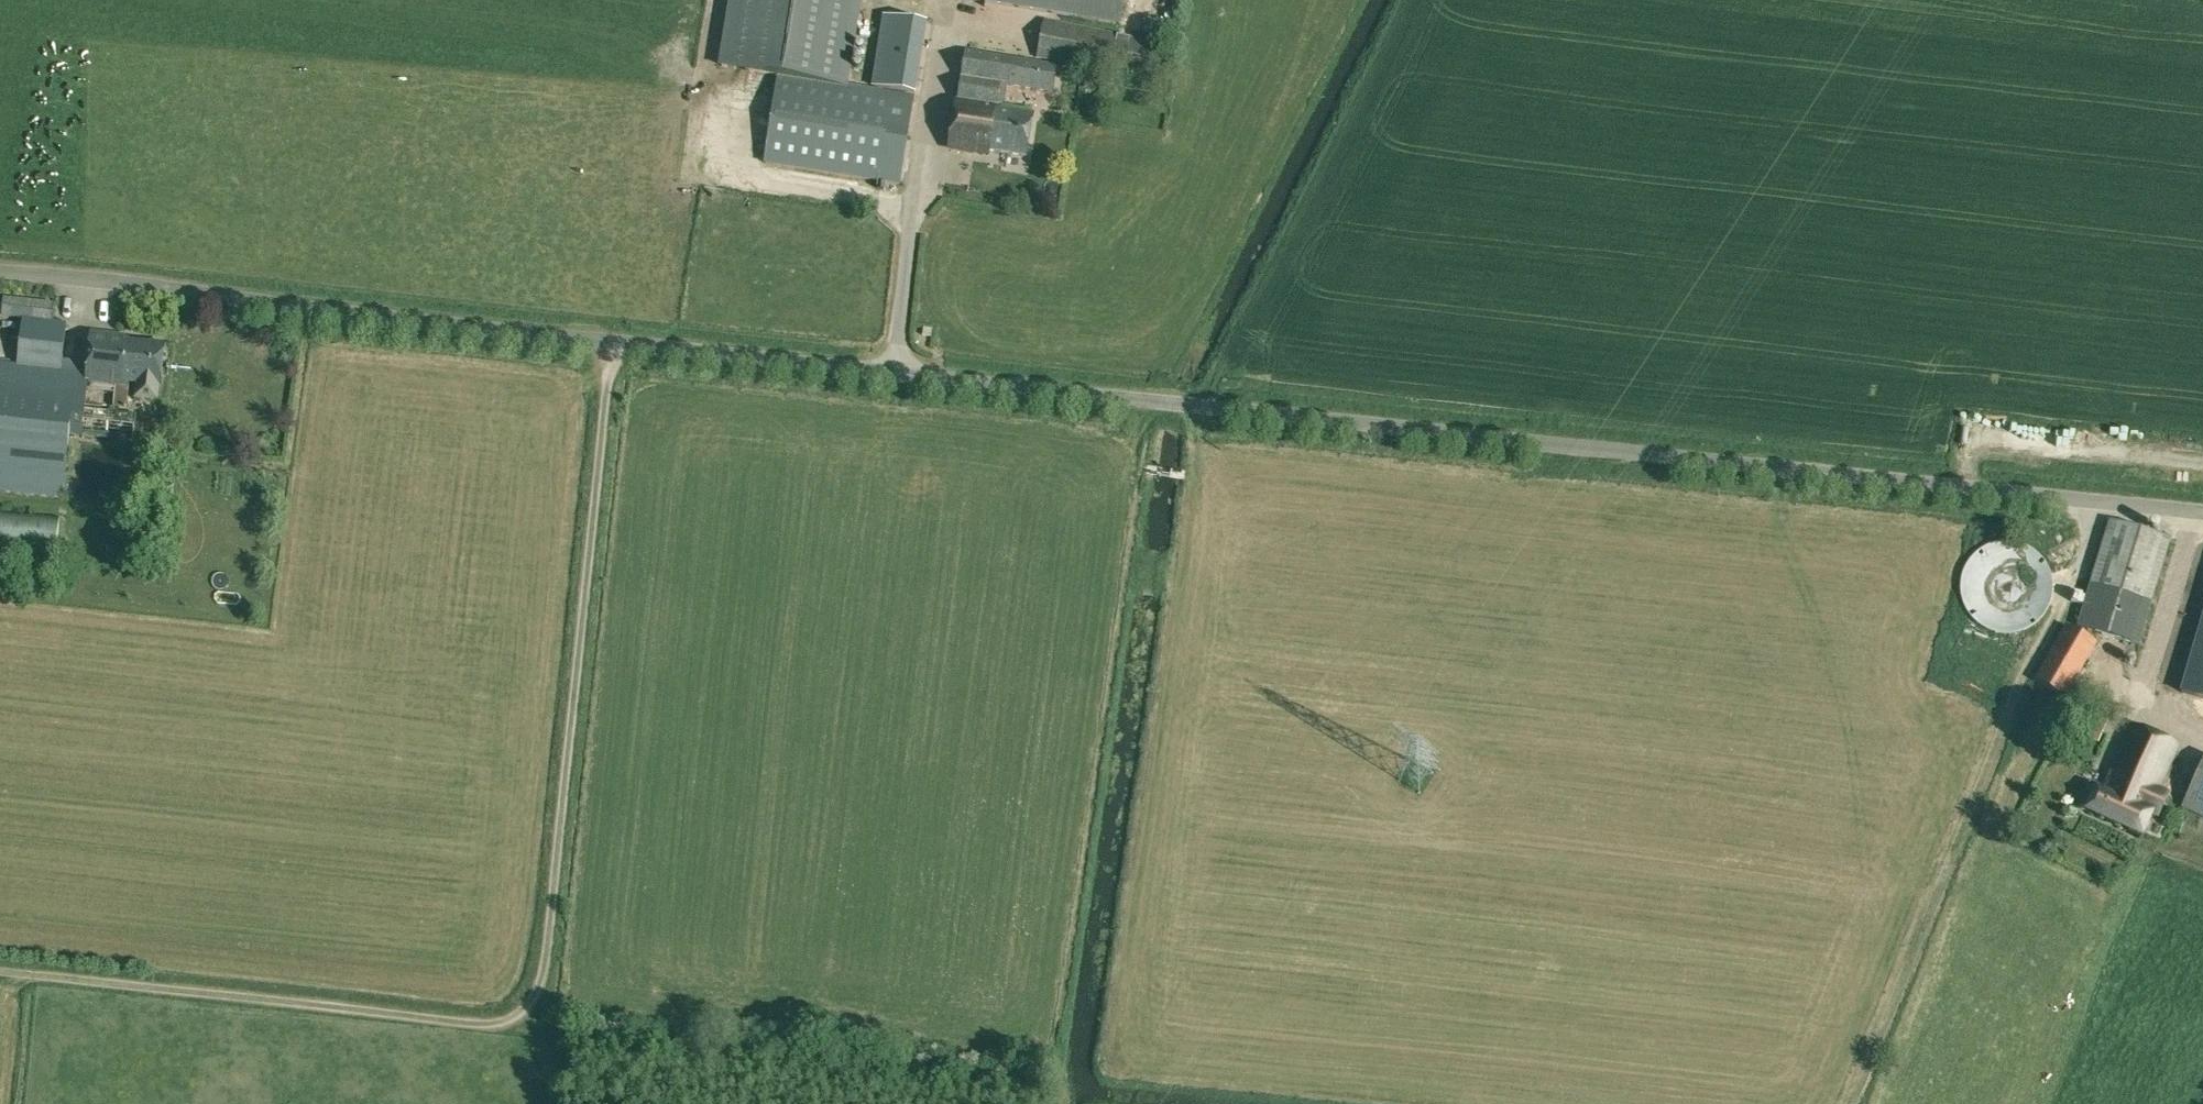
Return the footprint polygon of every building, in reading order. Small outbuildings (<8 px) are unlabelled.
[(858,0),(732,0),(722,66),(777,75),(763,164),(900,186),(914,97),(844,86),(858,0)] [(1127,25),(1130,0),(972,0),(972,2),(1127,25)] [(926,22),(883,16),(871,86),(915,93),(926,22)] [(1160,43),(1044,20),(1037,57),(1153,79),(1160,43)] [(988,156),(989,152),(1027,158),(1034,114),(1000,108),(1005,86),(1052,94),(1055,82),(1058,65),(964,50),(946,150),(988,156)] [(115,386),(112,411),(86,408),(88,383),(84,383),(86,361),(74,360),(73,368),(62,367),(66,323),(50,321),(52,302),(4,297),(2,315),(21,318),(17,363),(0,361),(0,493),(63,500),(72,435),(133,441),(137,414),(126,412),(128,387),(115,386)] [(88,383),(115,386),(128,387),(129,387),(129,383),(135,384),(133,399),(160,402),(169,341),(90,328),(86,361),(84,383),(88,383)] [(2149,433),(2148,421),(2127,423),(2128,435),(2149,433)] [(59,519),(0,513),(0,561),(56,565),(59,519)] [(2109,520),(2090,584),(2150,602),(2170,537),(2109,520)] [(2009,541),(1999,541),(1991,543),(1982,547),(1975,552),(1969,559),(1964,567),(1961,576),(1960,585),(1960,594),(1962,603),(1966,611),(1971,618),(1978,624),(1986,629),(1995,632),(2004,633),(2013,633),(2022,631),(2030,627),(2037,622),(2043,615),(2048,607),(2051,599),(2053,590),(2052,580),(2050,572),(2046,563),(2041,556),(2034,550),(2026,545),(2018,542),(2009,541)] [(2150,602),(2090,584),(2077,626),(2138,643),(2150,602)] [(2065,698),(2097,645),(2065,625),(2035,679),(2065,698)] [(2070,722),(2101,736),(2108,719),(2078,705),(2070,722)] [(2132,726),(2103,792),(2095,788),(2086,809),(2142,834),(2151,813),(2158,816),(2168,793),(2158,789),(2178,746),(2132,726)] [(2181,807),(2202,817),(2202,760),(2181,807)]
